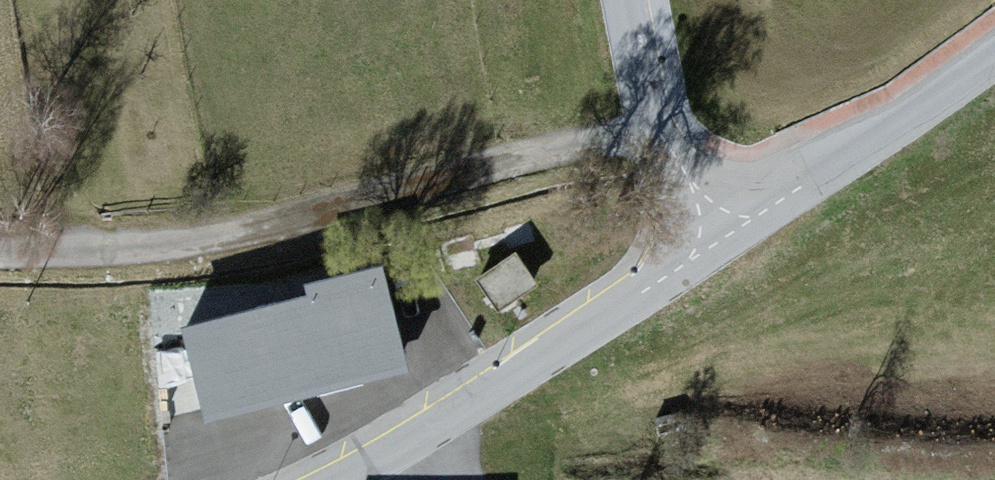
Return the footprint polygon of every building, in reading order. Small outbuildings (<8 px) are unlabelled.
[(308,295),(182,331),(205,425),(409,374),(382,265),(305,286),(308,295)]
